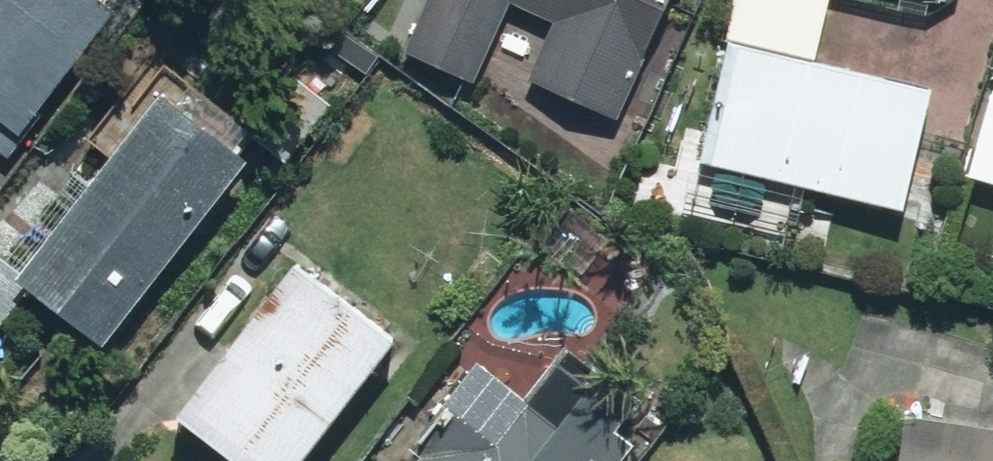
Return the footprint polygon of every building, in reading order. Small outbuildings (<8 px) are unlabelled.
[(10,159),(26,139),(21,136),(116,11),(107,6),(111,0),(0,0),(0,151),(10,159)] [(407,53),(426,62),(424,67),(440,74),(442,69),(476,84),(511,4),(556,23),(531,80),(618,118),(670,0),(431,0),(407,53)] [(728,40),(816,60),(829,0),(737,0),(728,40)] [(931,90),(728,44),(701,164),(904,210),(931,90)] [(30,291),(101,347),(247,163),(161,96),(148,113),(137,105),(103,148),(114,156),(21,273),(0,256),(0,328),(30,291)] [(175,418),(231,460),(303,460),(396,341),(296,264),(175,418)] [(593,460),(594,460),(622,460),(634,446),(616,432),(637,405),(565,348),(524,400),(476,363),(410,448),(416,452),(409,460),(592,460),(593,460)] [(904,417),(898,460),(992,460),(992,430),(904,417)]
